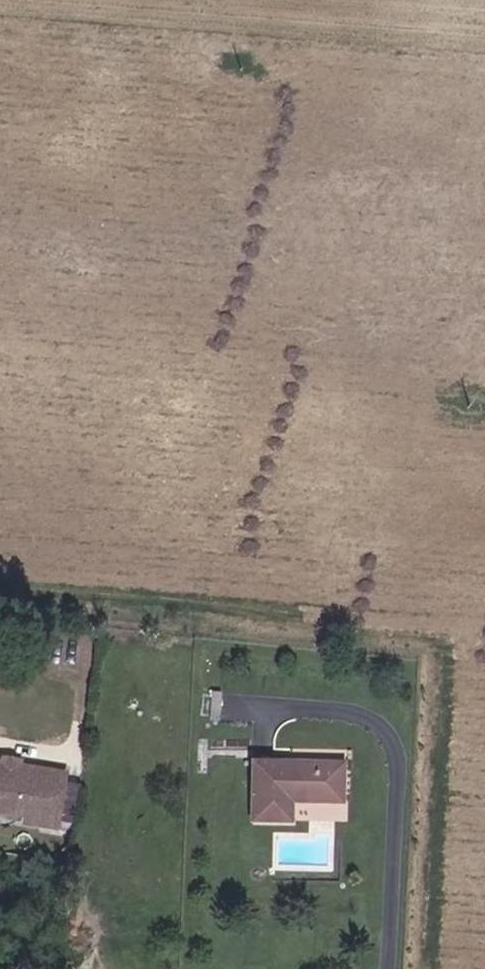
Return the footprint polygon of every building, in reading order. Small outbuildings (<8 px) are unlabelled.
[(339,762),(254,764),(253,824),(292,825),(292,805),(339,805),(339,762)] [(13,772),(14,767),(0,764),(0,777),(12,779),(13,772)] [(28,822),(34,831),(52,834),(60,785),(45,782),(46,777),(13,772),(12,779),(0,777),(0,818),(28,822)]
